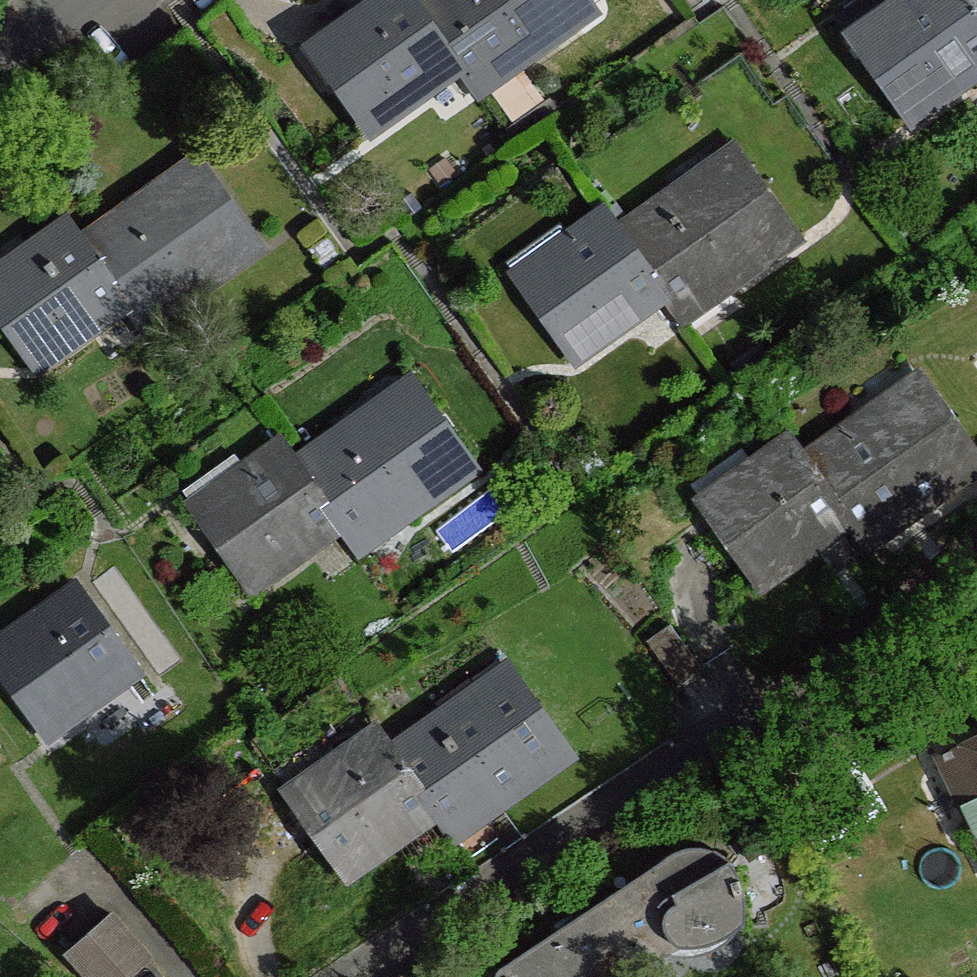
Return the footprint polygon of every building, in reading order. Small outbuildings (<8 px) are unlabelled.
[(413,0),(375,0),(363,8),(372,20),(320,57),(372,130),(426,91),(418,82),(453,56),(415,2),(413,0)] [(415,2),(453,56),(470,79),(515,48),(523,59),(594,8),(588,0),(419,0),(415,2)] [(912,10),(860,47),(912,120),(966,81),(959,72),(976,58),(976,23),(961,0),(905,0),(912,10)] [(976,23),(976,0),(961,0),(976,23)] [(551,98),(523,59),(515,48),(470,79),(515,142),(542,123),(560,110),(551,98)] [(665,199),(619,232),(657,285),(674,308),(719,277),(727,288),(797,238),(743,161),(673,210),(665,199)] [(128,208),(82,241),(120,294),(137,317),(182,286),(190,297),(260,247),(206,170),(136,220),(128,208)] [(619,232),(604,211),(567,237),(576,249),(524,287),(575,359),(629,320),(622,311),(657,285),(619,232)] [(67,221),(30,246),(39,258),(0,286),(0,314),(38,368),(92,329),(85,320),(120,294),(82,241),(67,221)] [(807,459),(846,513),(862,535),(907,504),(916,515),(976,471),(976,453),(931,388),(875,426),(866,415),(807,459)] [(345,430),(299,463),(337,517),(354,539),(399,508),(407,519),(477,469),(423,392),(353,442),(345,430)] [(807,459),(793,439),(756,465),(764,476),(712,514),(764,586),(818,547),(811,538),(846,513),(807,459)] [(299,463),(284,443),(247,469),(256,480),(204,518),(255,590),(309,551),(302,542),(337,517),(299,463)] [(78,587),(41,614),(47,625),(0,661),(0,669),(48,736),(102,698),(94,686),(130,660),(78,587)] [(703,670),(671,625),(647,642),(679,687),(703,670)] [(439,718),(392,751),(431,805),(447,827),(492,796),(500,807),(571,757),(516,680),(446,730),(439,718)] [(392,751),(378,731),(341,757),(349,768),(297,806),(349,878),(403,839),(396,830),(431,805),(392,751)] [(944,759),(976,824),(976,742),(944,759)] [(498,976),(619,976),(620,976),(633,965),(632,950),(667,934),(663,923),(664,913),(677,901),(674,891),(725,859),(714,849),(701,847),(676,850),(662,861),(651,878),(647,893),(613,906),(608,902),(600,902),(499,970),(498,976)] [(741,876),(725,859),(674,891),(677,901),(664,913),(663,923),(667,934),(675,945),(689,947),(745,927),(747,911),(741,876)] [(112,916),(70,952),(91,976),(130,976),(149,960),(112,916)]
